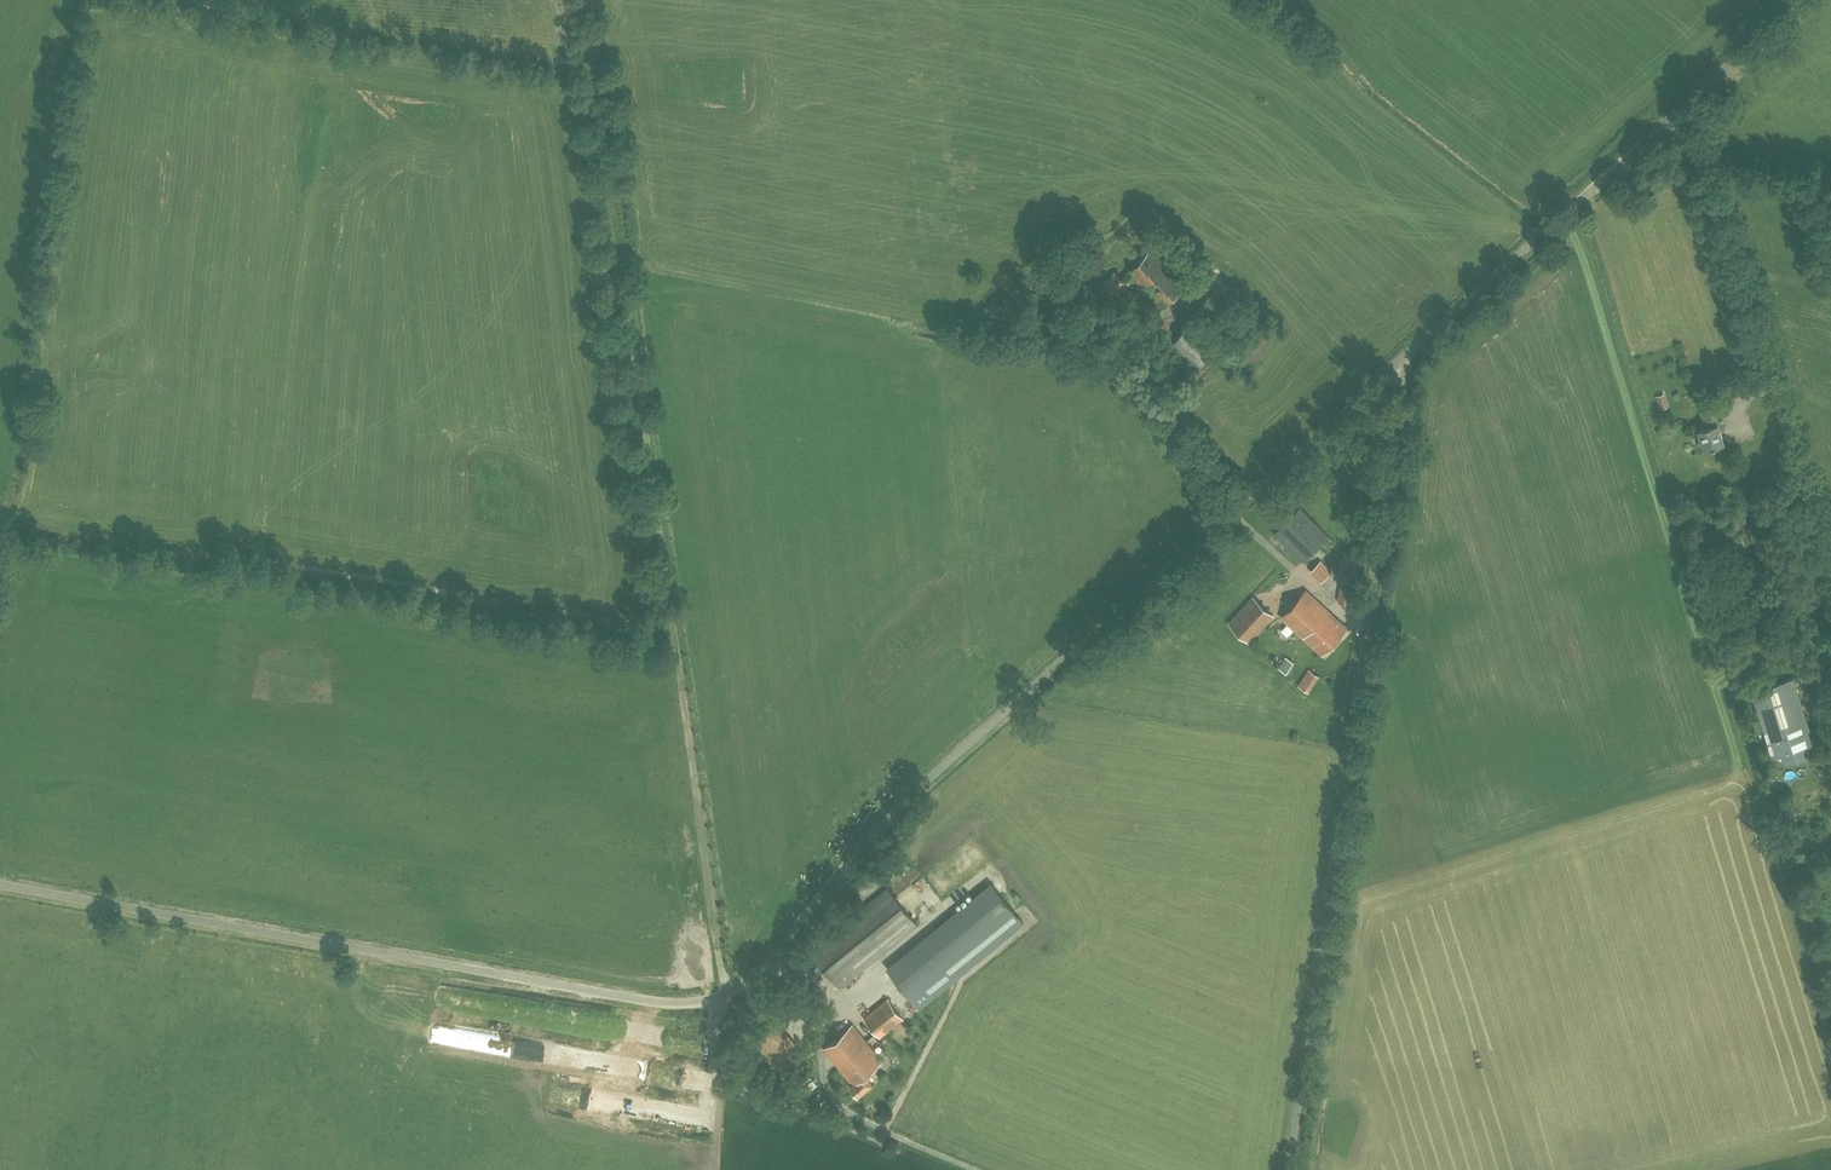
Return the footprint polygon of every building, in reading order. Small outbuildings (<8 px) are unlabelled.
[(1638,181),(1626,177),(1623,185),(1636,190),(1638,181)] [(1121,278),(1114,271),(1105,280),(1118,293),(1134,278),(1162,306),(1187,282),(1152,247),(1121,278)] [(1160,328),(1152,337),(1198,370),(1218,342),(1189,321),(1176,339),(1160,328)] [(1704,449),(1723,443),(1718,422),(1717,422),(1712,405),(1700,409),(1705,427),(1698,429),(1704,449)] [(1300,506),(1273,533),(1301,561),(1328,534),(1300,506)] [(1744,514),(1736,517),(1744,542),(1752,539),(1744,514)] [(1356,574),(1342,573),(1337,601),(1352,604),(1356,574)] [(213,590),(215,581),(199,578),(197,588),(213,590)] [(1322,655),(1347,628),(1306,590),(1281,617),(1322,655)] [(1229,625),(1249,642),(1273,616),(1253,598),(1229,625)] [(1287,673),(1294,662),(1285,656),(1278,668),(1287,673)] [(1308,669),(1298,685),(1309,692),(1320,676),(1308,669)] [(1801,702),(1798,691),(1797,691),(1794,679),(1793,677),(1752,690),(1757,709),(1760,715),(1772,754),(1781,752),(1784,761),(1799,757),(1808,754),(1805,744),(1793,709),(1802,706),(1801,702)] [(991,882),(886,967),(919,1009),(1025,923),(991,882)] [(810,950),(841,987),(917,925),(887,887),(810,950)] [(887,996),(862,1016),(880,1038),(904,1019),(887,996)] [(872,1083),(864,1074),(881,1060),(851,1024),(823,1048),(852,1083),(849,1085),(858,1096),(872,1083)] [(773,1029),(753,1042),(783,1083),(802,1070),(773,1029)] [(800,1088),(812,1078),(807,1073),(794,1081),(800,1088)] [(657,1107),(656,1117),(666,1118),(667,1108),(657,1107)]
